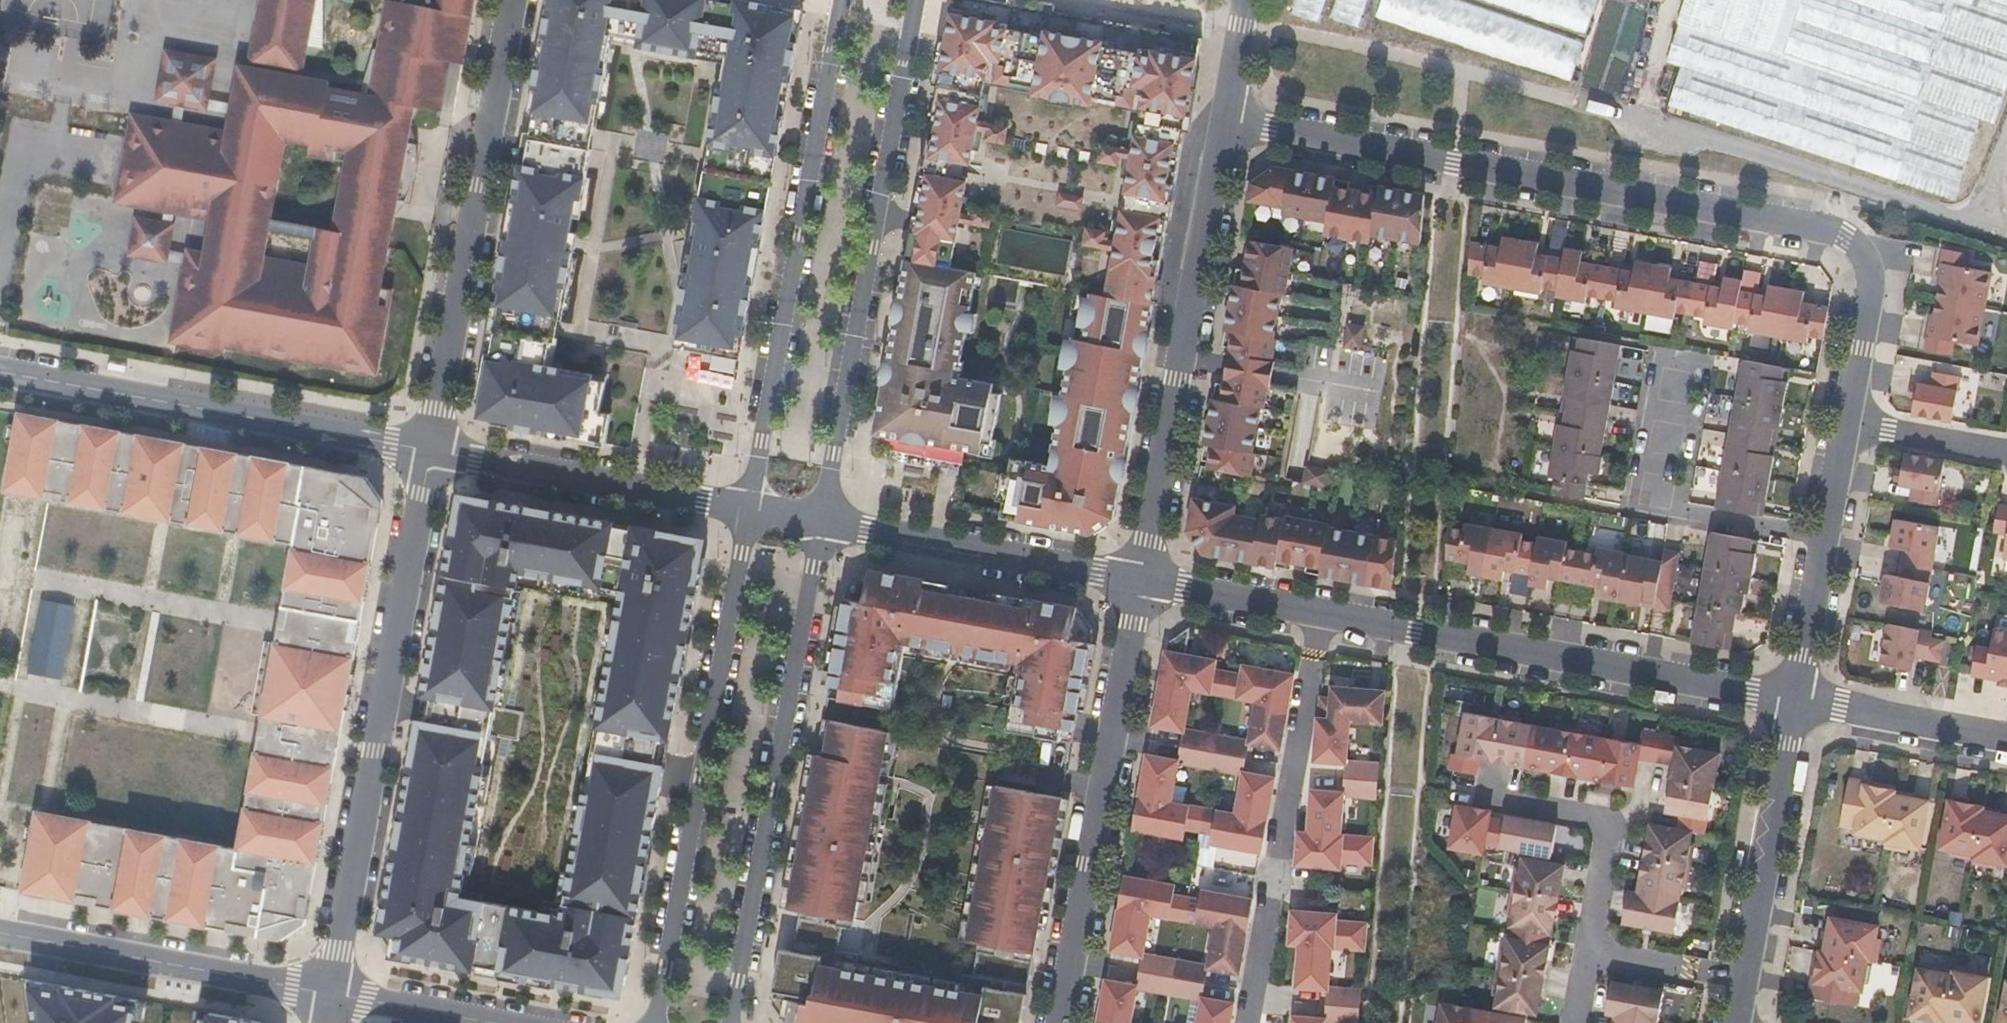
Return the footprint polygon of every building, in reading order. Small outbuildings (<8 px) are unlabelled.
[(241,66),(234,104),(232,115),(229,132),(182,123),(173,122),(133,114),(116,203),(212,220),(226,223),(219,260),(241,264),(240,276),(185,265),(171,343),(226,353),(227,348),(377,375),(393,290),(382,288),(390,247),(371,244),(380,196),(399,200),(407,202),(413,188),(414,184),(407,182),(410,163),(418,164),(418,151),(417,145),(409,143),(373,136),(376,120),(412,127),(415,106),(441,112),(450,61),(463,64),(475,0),(399,0),(395,19),(387,22),(384,27),(379,55),(384,56),(376,104),(370,103),(369,110),(316,100),(320,81),(302,77),(317,1),(314,0),(258,0),(254,21),(258,22),(252,55),(259,56),(258,61),(286,66),(285,74),(249,68),(241,66)] [(536,112),(592,122),(596,103),(600,104),(610,51),(611,41),(727,62),(712,143),(776,155),(802,12),(735,0),(559,0),(557,13),(549,12),(544,38),(549,39),(544,65),(540,64),(535,90),(539,90),(536,112)] [(557,13),(559,0),(551,0),(549,12),(557,13)] [(1055,451),(1049,450),(1046,464),(1014,458),(1012,470),(1004,468),(999,491),(1008,493),(1003,517),(1091,533),(1115,518),(1167,238),(1196,88),(1204,39),(1009,3),(992,0),(956,0),(949,42),(921,191),(875,434),(981,454),(981,456),(995,459),(998,439),(995,438),(1004,394),(994,392),(995,384),(964,378),(967,361),(962,360),(968,331),(975,332),(979,314),(971,313),(976,288),(983,289),(985,277),(977,276),(978,272),(1076,290),(1071,316),(1080,317),(1074,345),(1067,343),(1064,363),(1072,365),(1065,399),(1057,398),(1053,420),(1060,421),(1055,451)] [(1576,78),(1598,0),(1296,0),(1292,15),(1325,24),(1327,18),(1364,28),(1365,22),(1576,78)] [(544,65),(549,39),(544,38),(540,64),(544,65)] [(232,115),(234,104),(211,100),(218,60),(167,50),(157,102),(176,106),(173,122),(182,123),(185,107),(208,111),(208,110),(232,115)] [(252,55),(249,68),(285,74),(286,66),(258,61),(259,56),(252,55)] [(450,61),(441,112),(440,117),(453,119),(463,64),(450,61)] [(1644,79),(1646,71),(1637,69),(1635,78),(1644,79)] [(536,112),(539,90),(535,90),(531,111),(536,112)] [(409,143),(412,127),(376,120),(373,136),(409,143)] [(521,165),(526,166),(532,139),(526,138),(521,165)] [(503,292),(500,305),(554,315),(557,316),(562,288),(567,289),(574,252),(568,250),(577,199),(581,200),(591,151),(532,139),(526,166),(521,165),(514,202),(519,203),(512,241),(507,240),(498,291),(503,292)] [(1422,244),(1426,195),(1366,184),(1364,191),(1348,188),(1349,181),(1276,168),(1252,184),(1249,201),(1285,208),(1284,213),(1328,222),(1325,234),(1370,243),(1372,234),(1422,244)] [(739,359),(772,183),(706,171),(697,221),(702,222),(693,273),(688,272),(674,347),(739,359)] [(399,200),(380,196),(371,244),(390,247),(399,200)] [(512,241),(519,203),(514,202),(507,240),(512,241)] [(219,260),(226,223),(212,220),(206,253),(188,249),(187,255),(170,252),(175,225),(137,218),(129,255),(167,263),(167,262),(185,265),(240,276),(241,264),(219,260)] [(1513,290),(1521,241),(1504,237),(1501,248),(1472,242),(1469,274),(1484,278),(1483,284),(1513,290)] [(1251,241),(1245,270),(1238,269),(1223,347),(1231,349),(1224,385),(1216,382),(1214,399),(1202,461),(1210,462),(1209,468),(1252,477),(1256,454),(1253,453),(1262,408),(1264,409),(1268,387),(1271,388),(1276,362),(1273,362),(1277,340),(1274,339),(1282,295),(1285,295),(1294,249),(1251,241)] [(1558,291),(1564,259),(1537,254),(1539,244),(1521,241),(1513,290),(1542,294),(1543,288),(1558,291)] [(1602,299),(1608,267),(1581,262),(1584,252),(1566,249),(1564,259),(1558,291),(1557,297),(1586,303),(1587,296),(1602,299)] [(1937,300),(1983,309),(1989,272),(1972,268),(1968,269),(1970,254),(1943,250),(1938,278),(1940,278),(1937,300)] [(1646,314),(1654,265),(1637,261),(1634,272),(1608,267),(1602,299),(1617,302),(1616,308),(1646,314)] [(1691,315),(1697,283),(1670,278),(1672,269),(1654,265),(1646,314),(1674,319),(1676,312),(1691,315)] [(1735,323),(1741,291),(1743,281),(1725,277),(1723,288),(1697,283),(1691,315),(1706,318),(1704,324),(1734,330),(1735,323)] [(1778,338),(1787,289),(1769,285),(1767,296),(1741,291),(1735,323),(1750,326),(1749,332),(1778,338)] [(1824,340),(1830,308),(1803,302),(1805,293),(1787,289),(1778,338),(1807,343),(1809,337),(1824,340)] [(1983,309),(1937,300),(1933,321),(1930,321),(1925,351),(1950,355),(1952,341),(1976,345),(1983,309)] [(1360,350),(1365,328),(1350,325),(1345,347),(1360,350)] [(491,420),(494,424),(548,435),(549,429),(595,438),(606,378),(546,367),(551,342),(491,331),(478,401),(481,405),(494,407),(491,420)] [(1615,383),(1622,346),(1579,338),(1578,349),(1573,348),(1568,374),(1615,383)] [(1784,406),(1788,383),(1783,381),(1785,368),(1773,366),(1744,360),(1737,397),(1784,406)] [(1912,415),(1920,417),(1952,423),(1960,378),(1935,373),(1930,386),(1917,384),(1912,415)] [(1608,420),(1615,383),(1568,374),(1564,398),(1569,399),(1567,412),(1608,420)] [(1779,429),(1784,406),(1737,397),(1730,434),(1772,442),(1774,429),(1779,429)] [(494,407),(481,405),(491,420),(494,407)] [(372,481),(19,411),(5,496),(299,552),(241,855),(39,814),(22,897),(286,951),(310,933),(388,509),(372,481)] [(1601,456),(1608,420),(1567,412),(1564,426),(1559,425),(1555,448),(1601,456)] [(1770,480),(1774,456),(1769,455),(1772,442),(1730,434),(1723,471),(1770,480)] [(1600,475),(1604,457),(1601,456),(1555,448),(1549,477),(1556,479),(1553,493),(1585,499),(1589,473),(1600,475)] [(1904,454),(1902,468),(1899,485),(1913,488),(1911,502),(1937,506),(1944,461),(1904,454)] [(1328,488),(1331,472),(1307,467),(1304,483),(1328,488)] [(1766,504),(1770,480),(1723,471),(1716,508),(1758,516),(1761,502),(1766,504)] [(702,588),(708,557),(701,556),(686,537),(501,502),(501,498),(479,494),(478,500),(457,514),(441,599),(438,599),(433,628),(436,629),(401,818),(397,817),(391,848),(395,848),(384,905),(381,905),(376,931),(380,932),(390,946),(388,958),(412,963),(413,958),(444,965),(444,968),(463,972),(463,968),(469,969),(469,972),(489,976),(490,973),(498,974),(497,978),(553,989),(554,985),(603,994),(626,978),(641,895),(645,895),(651,864),(646,863),(683,666),(688,667),(692,643),(687,642),(698,587),(702,588)] [(1235,516),(1237,507),(1218,504),(1195,499),(1189,531),(1205,554),(1291,570),(1292,563),(1308,565),(1306,573),(1394,589),(1398,540),(1330,528),(1331,525),(1286,516),(1285,520),(1262,516),(1260,521),(1235,516)] [(1998,505),(1993,532),(2006,534),(2002,558),(2006,559),(2006,506),(1998,505)] [(1932,569),(1938,527),(1896,519),(1891,548),(1908,551),(1906,564),(1932,569)] [(1485,577),(1494,529),(1465,524),(1464,531),(1449,528),(1447,559),(1470,565),(1468,574),(1485,577)] [(1531,576),(1537,544),(1522,541),(1524,534),(1494,529),(1485,577),(1503,581),(1505,571),(1531,576)] [(1752,578),(1757,555),(1752,553),(1754,540),(1713,532),(1705,569),(1749,577),(1752,578)] [(1575,584),(1582,552),(1567,548),(1568,543),(1539,537),(1537,544),(1531,576),(1530,586),(1547,589),(1549,579),(1575,584)] [(1618,602),(1627,555),(1627,553),(1597,547),(1596,555),(1582,552),(1575,584),(1601,589),(1600,599),(1618,602)] [(1675,582),(1680,553),(1665,550),(1662,561),(1663,562),(1660,579),(1675,582)] [(1655,604),(1660,579),(1663,562),(1662,561),(1627,555),(1618,602),(1641,606),(1642,602),(1655,604)] [(1924,611),(1932,569),(1906,564),(1903,578),(1886,575),(1881,604),(1924,611)] [(1095,631),(1079,608),(872,569),(848,586),(827,699),(895,711),(905,656),(889,653),(891,641),(1028,666),(1026,679),(1018,678),(1008,731),(1074,743),(1095,631)] [(1741,615),(1749,577),(1705,569),(1699,606),(1737,613),(1741,615)] [(1669,611),(1675,582),(1660,579),(1655,604),(1654,608),(1669,611)] [(74,606),(41,600),(28,673),(60,679),(74,606)] [(1733,633),(1737,613),(1699,606),(1692,643),(1724,649),(1727,632),(1733,633)] [(1928,659),(1930,641),(1932,633),(1887,624),(1880,664),(1912,670),(1913,656),(1928,659)] [(1225,696),(1229,673),(1216,670),(1218,661),(1186,656),(1192,628),(1168,644),(1161,684),(1192,690),(1225,696)] [(1992,630),(1989,649),(1975,646),(1971,673),(2006,679),(2006,633),(1992,630)] [(1939,660),(1942,644),(1930,641),(1928,659),(1939,660)] [(1289,708),(1294,676),(1244,666),(1242,676),(1229,673),(1225,696),(1257,702),(1289,708)] [(1185,729),(1192,690),(1161,684),(1153,726),(1185,732),(1182,747),(1214,752),(1218,735),(1185,729)] [(1383,724),(1386,692),(1335,688),(1333,699),(1322,698),(1322,699),(1320,718),(1351,721),(1383,724)] [(1281,751),(1289,708),(1257,702),(1250,740),(1218,735),(1214,752),(1247,758),(1249,744),(1281,751)] [(1721,754),(1679,746),(1680,738),(1643,731),(1640,745),(1607,738),(1607,740),(1597,738),(1598,733),(1551,724),(1550,729),(1522,724),(1523,720),(1499,714),(1498,719),(1466,712),(1458,755),(1453,754),(1449,769),(1477,775),(1480,759),(1633,787),(1639,759),(1674,766),(1665,812),(1681,815),(1678,830),(1651,824),(1644,858),(1645,860),(1638,894),(1629,892),(1623,924),(1674,933),(1681,901),(1680,901),(1681,891),(1686,891),(1695,845),(1690,844),(1692,833),(1705,834),(1721,754)] [(1347,762),(1351,721),(1320,718),(1318,719),(1315,761),(1347,765),(1346,778),(1379,781),(1380,764),(1347,762)] [(824,720),(789,909),(801,911),(794,951),(782,949),(772,1004),(785,1022),(1023,1022),(1065,798),(997,785),(968,942),(980,944),(974,977),(964,975),(961,991),(856,972),(859,956),(838,952),(845,918),(854,920),(889,732),(824,720)] [(1172,803),(1179,765),(1211,771),(1214,752),(1182,747),(1179,762),(1148,755),(1140,797),(1172,803)] [(1244,774),(1247,758),(1214,752),(1211,771),(1244,777),(1236,815),(1268,821),(1276,780),(1244,774)] [(1341,836),(1344,797),(1377,800),(1379,781),(1346,778),(1346,793),(1313,790),(1309,833),(1341,836)] [(1886,839),(1894,796),(1894,792),(1863,786),(1863,788),(1848,785),(1840,826),(1856,829),(1856,834),(1886,839)] [(1921,849),(1928,802),(1894,796),(1886,839),(1884,848),(1907,853),(1907,848),(1921,849)] [(1200,833),(1204,809),(1172,803),(1140,797),(1134,830),(1184,839),(1186,829),(1200,833)] [(1973,859),(1983,812),(1983,808),(1948,801),(1940,848),(1952,850),(1951,855),(1973,859)] [(1555,921),(1565,866),(1551,863),(1558,826),(1506,816),(1505,821),(1491,818),(1492,812),(1457,805),(1450,848),(1483,854),(1485,845),(1525,853),(1521,869),(1517,868),(1508,915),(1513,916),(1506,949),(1502,949),(1493,996),(1498,997),(1495,1013),(1442,1004),(1439,1022),(1527,1022),(1529,1014),(1537,1015),(1555,921)] [(1262,853),(1268,821),(1236,815),(1204,809),(1200,833),(1213,834),(1211,844),(1262,853)] [(1983,812),(1973,859),(1972,864),(1995,868),(1996,863),(2006,865),(2006,816),(1983,812)] [(1372,864),(1374,838),(1341,836),(1309,833),(1300,832),(1297,865),(1341,869),(1342,862),(1372,864)] [(1184,921),(1188,898),(1174,895),(1176,886),(1126,876),(1120,909),(1152,915),(1184,921)] [(1248,933),(1254,900),(1203,890),(1201,900),(1188,898),(1184,921),(1216,927),(1248,933)] [(1144,953),(1152,915),(1120,909),(1113,951),(1144,957),(1140,972),(1173,977),(1177,959),(1144,953)] [(1365,950),(1367,924),(1336,921),(1338,915),(1293,911),(1290,944),(1300,945),(1331,947),(1365,950)] [(1876,938),(1877,926),(1830,917),(1824,952),(1867,961),(1876,962),(1880,938),(1876,938)] [(1240,974),(1248,933),(1216,927),(1209,965),(1177,959),(1173,977),(1206,984),(1209,968),(1240,974)] [(1328,987),(1331,947),(1300,945),(1297,988),(1329,990),(1328,1005),(1360,1007),(1361,990),(1328,987)] [(1861,992),(1867,961),(1824,952),(1820,952),(1814,983),(1817,983),(1814,999),(1855,1006),(1857,991),(1861,992)] [(1945,1019),(1953,970),(1930,965),(1930,971),(1918,969),(1909,1017),(1944,1022),(1945,1019)] [(1987,977),(1975,975),(1976,970),(1953,966),(1953,970),(1945,1019),(1968,1022),(1979,1022),(1987,977)] [(1138,989),(1170,996),(1173,977),(1140,972),(1138,985),(1107,979),(1099,1022),(1105,1022),(1131,1022),(1138,989)] [(1235,1003),(1203,997),(1206,984),(1173,977),(1170,996),(1203,1002),(1199,1022),(1231,1022),(1235,1003)] [(23,979),(30,1022),(135,1022),(140,1000),(23,979)] [(1664,992),(1613,982),(1606,1014),(1616,1016),(1615,1022),(1658,1022),(1664,992)] [(1325,1022),(1327,1022),(1359,1022),(1360,1007),(1328,1005),(1326,1020),(1295,1017),(1295,1022),(1325,1022)] [(211,1013),(210,1019),(209,1022),(264,1022),(263,1022),(211,1013)]
